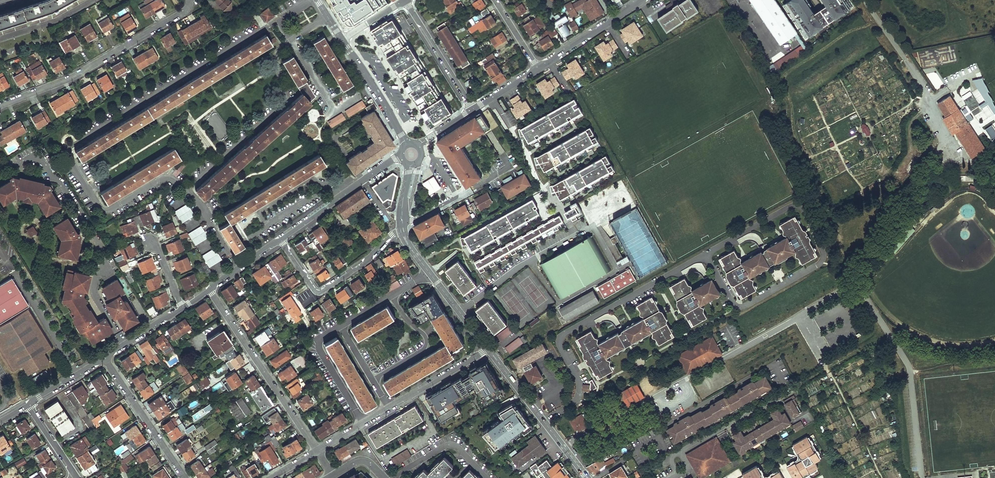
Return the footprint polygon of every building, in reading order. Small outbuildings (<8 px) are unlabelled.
[(0,15),(0,34),(58,16),(86,0),(45,0),(0,15)] [(151,2),(156,12),(166,6),(163,0),(155,0),(151,2)] [(217,2),(220,2),(221,6),(224,9),(232,8),(231,1),(230,0),(217,0),(217,2)] [(355,0),(332,0),(347,25),(350,26),(353,26),(388,4),(386,0),(356,0),(355,0)] [(449,8),(450,7),(451,10),(455,8),(450,0),(446,0),(444,1),(449,8)] [(455,8),(456,10),(464,6),(463,5),(470,0),(463,0),(461,1),(457,4),(457,3),(458,2),(456,0),(450,0),(455,8)] [(477,11),(486,6),(482,0),(479,0),(478,1),(478,0),(473,0),(471,1),(477,11)] [(604,12),(596,0),(580,0),(572,4),(571,3),(566,6),(572,18),(578,15),(576,11),(584,7),(592,19),(604,12)] [(622,0),(611,0),(616,9),(623,5),(621,0),(622,0)] [(667,6),(669,10),(659,17),(668,31),(699,10),(692,0),(675,0),(667,6)] [(813,13),(804,0),(789,0),(783,4),(805,36),(851,4),(848,0),(823,0),(826,4),(813,13)] [(146,17),(156,12),(151,2),(141,8),(146,17)] [(514,9),(519,16),(527,12),(522,4),(514,9)] [(419,11),(421,14),(428,10),(426,6),(419,11)] [(268,7),(260,13),(267,21),(272,17),(273,13),(268,7)] [(487,9),(481,13),(483,17),(490,13),(487,9)] [(201,17),(202,18),(192,24),(198,33),(211,25),(205,14),(201,17)] [(558,26),(565,36),(571,33),(565,24),(564,25),(563,23),(569,19),(566,16),(562,19),(559,14),(555,16),(558,21),(554,24),(555,25),(554,26),(555,27),(556,28),(558,26)] [(483,20),(484,21),(481,23),(483,26),(494,20),(491,15),(483,20)] [(131,16),(122,21),(128,32),(132,30),(131,29),(137,25),(131,16)] [(101,17),(97,19),(104,30),(109,27),(109,28),(114,26),(109,17),(102,20),(101,17)] [(415,54),(403,36),(400,38),(391,23),(394,21),(392,17),(370,31),(431,128),(453,114),(446,104),(443,106),(440,102),(443,100),(429,77),(426,79),(423,75),(427,73),(417,58),(414,60),(411,56),(415,54)] [(525,27),(527,31),(543,21),(540,17),(537,19),(536,18),(531,22),(529,23),(525,25),(526,27),(525,27)] [(494,20),(483,26),(479,29),(481,32),(488,28),(489,29),(497,24),(494,20)] [(391,23),(400,38),(403,36),(394,21),(391,23)] [(543,21),(527,31),(529,34),(530,33),(531,35),(542,28),(542,27),(546,25),(543,21)] [(570,23),(574,30),(579,28),(575,21),(570,23)] [(90,23),(80,28),(87,39),(93,36),(94,38),(98,35),(90,23)] [(459,62),(463,68),(471,63),(445,23),(438,27),(441,33),(439,34),(442,39),(444,38),(447,43),(446,44),(451,53),(453,52),(457,58),(455,59),(458,63),(459,62)] [(624,33),(620,35),(625,43),(628,41),(631,39),(634,42),(643,36),(634,23),(625,28),(627,31),(624,33)] [(179,31),(186,43),(199,36),(199,35),(198,33),(192,24),(179,31)] [(212,28),(211,25),(198,33),(199,35),(212,28)] [(542,34),(550,46),(554,44),(550,38),(558,32),(556,28),(555,27),(547,32),(542,34)] [(161,38),(166,47),(170,45),(170,43),(175,40),(171,32),(161,38)] [(809,49),(797,32),(794,34),(801,45),(806,51),(809,49)] [(491,40),(498,51),(509,44),(503,33),(491,40)] [(67,37),(60,42),(65,50),(72,46),(73,48),(81,44),(75,34),(68,39),(67,37)] [(266,34),(75,151),(81,160),(177,102),(179,106),(184,103),(182,99),(272,44),(271,44),(276,41),(274,37),(269,40),(266,34)] [(474,37),(478,44),(482,41),(477,34),(474,37)] [(536,45),(537,45),(537,46),(538,46),(538,47),(539,47),(540,48),(541,48),(542,48),(543,48),(544,48),(545,49),(550,46),(542,34),(539,36),(533,40),(535,43),(539,41),(540,42),(536,45)] [(323,36),(313,43),(343,90),(353,84),(323,36)] [(604,42),(595,47),(604,61),(613,55),(610,52),(618,47),(613,40),(606,45),(604,42)] [(806,51),(801,45),(795,50),(799,56),(806,51)] [(143,52),(149,63),(159,57),(153,47),(143,52)] [(926,64),(955,61),(954,49),(925,52),(926,64)] [(133,58),(139,68),(149,63),(143,52),(133,58)] [(488,60),(494,70),(499,67),(494,60),(497,59),(494,54),(487,58),(488,60)] [(302,94),(196,189),(204,198),(310,103),(309,102),(311,100),(311,101),(312,100),(312,99),(315,96),(307,83),(309,81),(308,78),(307,79),(292,55),(282,61),(302,94)] [(59,56),(50,61),(56,72),(59,70),(59,69),(65,65),(59,56)] [(40,60),(27,68),(34,79),(42,74),(43,76),(48,73),(40,60)] [(485,65),(490,73),(494,70),(488,60),(485,63),(486,65),(485,65)] [(569,68),(562,72),(566,80),(574,75),(576,78),(584,73),(575,60),(567,65),(569,68)] [(121,61),(111,67),(119,79),(127,74),(125,71),(127,70),(121,61)] [(494,70),(502,83),(507,80),(499,67),(494,70)] [(24,70),(14,76),(19,84),(24,81),(25,82),(29,79),(24,70)] [(490,73),(494,80),(495,79),(499,85),(502,83),(494,70),(490,73)] [(0,78),(0,89),(1,88),(1,89),(6,87),(10,85),(4,72),(0,74),(0,77),(0,78)] [(97,79),(104,92),(110,88),(111,89),(114,87),(106,74),(97,79)] [(544,79),(537,84),(545,98),(553,93),(551,90),(558,85),(554,78),(546,82),(544,79)] [(983,78),(973,80),(986,101),(980,105),(982,108),(989,104),(994,114),(994,105),(993,99),(990,95),(989,92),(990,91),(987,86),(984,81),(983,78)] [(80,89),(87,101),(100,94),(94,83),(91,85),(90,83),(80,89)] [(467,87),(471,94),(476,90),(472,84),(467,87)] [(65,95),(60,98),(66,109),(70,107),(69,106),(79,100),(73,90),(65,94),(65,95)] [(517,95),(510,99),(514,107),(511,109),(516,117),(530,108),(525,101),(522,103),(517,95)] [(956,133),(972,158),(985,149),(950,96),(950,95),(937,103),(946,117),(943,118),(953,134),(956,133)] [(982,110),(972,95),(964,101),(974,115),(982,110)] [(573,97),(520,128),(529,142),(582,111),(578,105),(574,107),(572,104),(576,101),(573,97)] [(54,100),(51,102),(57,113),(62,110),(62,111),(66,109),(60,98),(55,101),(54,100)] [(368,98),(366,99),(369,105),(365,107),(369,113),(377,108),(371,98),(369,100),(368,98)] [(363,100),(345,111),(349,116),(361,109),(358,104),(363,101),(363,100)] [(363,101),(358,104),(361,109),(366,106),(363,101)] [(44,110),(32,117),(38,129),(51,121),(44,110)] [(386,135),(371,111),(369,113),(360,118),(362,121),(361,122),(367,132),(368,131),(372,136),(370,137),(372,140),(374,140),(375,141),(367,146),(368,147),(362,151),(361,150),(349,158),(350,160),(347,162),(354,173),(385,152),(386,151),(387,150),(387,149),(388,149),(388,148),(389,148),(389,147),(389,146),(390,145),(390,144),(390,143),(390,142),(390,141),(390,140),(390,139),(390,138),(389,137),(389,136),(388,135),(388,134),(386,135)] [(342,113),(328,122),(332,127),(346,119),(342,113)] [(481,178),(460,144),(484,129),(475,115),(436,139),(466,187),(481,178)] [(19,120),(10,126),(16,137),(26,131),(19,120)] [(590,125),(537,156),(545,170),(598,139),(590,125)] [(993,125),(986,129),(993,139),(994,138),(994,129),(993,125)] [(0,131),(2,134),(6,142),(16,137),(10,126),(0,131)] [(865,135),(870,131),(868,126),(862,130),(865,135)] [(174,147),(100,193),(107,203),(181,158),(179,155),(183,152),(180,147),(176,150),(174,147)] [(606,152),(553,184),(561,198),(614,166),(606,152)] [(320,154),(224,213),(227,217),(223,219),(226,224),(220,227),(234,251),(245,245),(231,223),(326,164),(320,154)] [(392,200),(398,177),(395,175),(393,174),(373,188),(383,202),(386,200),(392,200)] [(501,187),(508,199),(531,186),(525,174),(501,187)] [(19,180),(17,181),(14,180),(15,178),(14,177),(11,177),(10,177),(10,179),(10,180),(0,187),(0,199),(3,203),(15,195),(18,194),(19,196),(23,197),(31,199),(37,201),(46,214),(59,205),(49,190),(51,189),(51,187),(50,185),(48,185),(47,186),(46,188),(43,187),(42,185),(19,180)] [(943,187),(953,181),(950,177),(941,182),(943,187)] [(337,208),(345,219),(370,201),(362,190),(337,208)] [(489,195),(487,192),(480,196),(481,199),(476,202),(481,210),(490,205),(489,204),(492,202),(492,200),(490,194),(489,195)] [(534,198),(465,237),(473,251),(539,214),(536,208),(538,207),(534,198)] [(386,209),(391,211),(395,210),(396,206),(397,202),(392,200),(386,200),(383,202),(382,203),(386,209)] [(573,206),(568,209),(574,219),(579,217),(576,213),(583,209),(578,200),(577,200),(579,203),(573,206)] [(477,208),(474,202),(468,205),(471,211),(477,208)] [(175,211),(182,222),(194,214),(188,203),(175,211)] [(472,216),(466,205),(464,206),(463,205),(460,207),(468,223),(473,220),(471,216),(472,216)] [(468,223),(460,207),(457,209),(458,209),(456,211),(462,221),(464,225),(468,223)] [(136,216),(139,222),(143,221),(144,224),(157,219),(153,209),(136,216)] [(613,222),(610,223),(618,236),(610,241),(613,245),(610,246),(608,248),(617,265),(618,265),(619,267),(631,260),(641,278),(667,263),(636,209),(631,212),(630,211),(613,221),(613,222)] [(419,236),(425,248),(439,240),(435,231),(446,225),(439,213),(415,226),(420,236),(419,236)] [(561,214),(477,261),(483,272),(487,269),(485,265),(491,262),(493,266),(498,263),(495,259),(501,256),(503,260),(508,257),(506,253),(512,250),(514,254),(519,251),(516,247),(522,244),(524,248),(529,246),(527,241),(533,238),(535,242),(540,240),(537,236),(543,232),(546,236),(550,234),(548,230),(554,226),(556,230),(561,228),(558,224),(565,220),(561,214)] [(121,226),(125,236),(138,230),(135,224),(139,222),(136,216),(133,217),(134,220),(121,226)] [(816,252),(797,219),(796,221),(793,217),(787,221),(787,222),(780,224),(780,226),(787,237),(788,238),(787,239),(785,238),(767,248),(768,250),(762,253),(761,252),(743,262),(743,264),(742,264),(734,250),(728,254),(728,255),(721,257),(722,260),(725,265),(723,266),(740,295),(741,294),(743,297),(750,294),(749,293),(757,291),(749,276),(751,277),(772,264),(793,252),(794,251),(795,251),(801,262),(803,264),(809,259),(809,260),(816,256),(814,253),(816,252)] [(66,218),(56,224),(55,229),(61,239),(63,241),(62,246),(60,246),(58,251),(60,254),(76,258),(79,245),(77,245),(77,241),(76,240),(77,238),(78,238),(80,237),(80,235),(79,234),(77,233),(76,234),(66,218)] [(162,226),(166,236),(176,231),(172,221),(162,226)] [(362,232),(368,240),(381,231),(375,223),(362,232)] [(188,233),(195,245),(208,237),(201,225),(188,233)] [(313,241),(320,251),(325,248),(321,242),(329,236),(322,226),(309,235),(311,238),(313,241)] [(32,227),(27,230),(31,236),(36,233),(32,227)] [(354,242),(349,235),(342,241),(347,248),(354,242)] [(559,299),(610,270),(591,236),(540,265),(559,299)] [(167,244),(171,254),(184,249),(180,239),(167,244)] [(320,251),(313,241),(308,245),(304,239),(296,244),(301,252),(306,248),(308,251),(311,249),(315,255),(316,254),(320,251)] [(121,249),(125,258),(138,253),(134,243),(121,249)] [(207,264),(209,267),(222,259),(215,247),(202,255),(207,264)] [(391,262),(393,266),(395,266),(404,260),(399,251),(385,259),(388,264),(391,262)] [(268,263),(275,274),(279,280),(282,278),(278,271),(277,270),(287,263),(281,254),(268,263)] [(310,264),(316,272),(322,268),(324,267),(322,264),(320,261),(316,254),(315,255),(312,257),(315,261),(310,264)] [(333,260),(339,268),(347,262),(342,254),(333,260)] [(172,258),(178,271),(191,266),(187,256),(180,259),(178,255),(172,258)] [(139,262),(143,272),(156,267),(152,257),(139,262)] [(375,262),(380,269),(385,265),(380,258),(375,262)] [(395,266),(400,274),(410,268),(406,259),(404,260),(395,266)] [(465,294),(477,285),(459,262),(447,271),(465,294)] [(253,273),(260,284),(271,276),(276,282),(279,280),(275,274),(268,263),(253,273)] [(205,270),(209,276),(213,273),(209,267),(207,264),(198,267),(200,272),(205,270)] [(367,274),(372,282),(377,278),(376,276),(379,275),(372,264),(367,267),(370,272),(367,274)] [(316,272),(322,281),(330,275),(326,269),(324,271),(322,268),(316,272)] [(87,274),(67,270),(64,284),(65,284),(64,288),(64,289),(63,297),(64,297),(64,301),(66,302),(67,305),(69,304),(70,307),(71,306),(73,310),(72,310),(71,311),(74,314),(72,315),(74,318),(72,319),(76,325),(80,331),(81,332),(82,332),(84,330),(86,333),(92,343),(109,333),(110,328),(106,321),(101,319),(93,325),(91,322),(92,321),(92,319),(90,317),(93,316),(89,311),(87,310),(84,304),(86,302),(82,296),(82,294),(81,293),(77,292),(78,288),(80,288),(81,288),(82,289),(86,290),(89,277),(87,274)] [(146,279),(150,290),(164,284),(158,270),(153,273),(154,276),(146,279)] [(636,282),(629,270),(597,287),(604,299),(636,282)] [(284,276),(289,285),(297,280),(291,271),(284,276)] [(126,276),(130,282),(134,280),(130,273),(126,276)] [(181,279),(185,289),(199,284),(194,273),(181,279)] [(387,279),(391,284),(398,280),(394,274),(387,279)] [(0,285),(0,350),(13,371),(23,365),(28,374),(51,361),(45,352),(56,346),(32,307),(23,312),(22,310),(30,306),(13,277),(0,285)] [(235,282),(240,288),(241,287),(241,288),(245,285),(240,278),(235,282)] [(716,287),(712,280),(694,290),(694,292),(693,292),(685,278),(679,281),(679,282),(672,285),(672,288),(675,292),(674,294),(682,308),(689,320),(690,319),(693,324),(695,326),(701,320),(701,321),(707,317),(700,304),(701,303),(702,304),(719,294),(721,293),(715,287),(716,287)] [(115,279),(102,288),(108,298),(106,299),(108,302),(111,301),(114,307),(112,309),(116,315),(118,319),(122,326),(127,327),(137,320),(125,301),(122,303),(118,296),(121,295),(122,290),(115,279)] [(352,284),(357,293),(365,287),(360,279),(352,284)] [(391,284),(384,288),(387,294),(402,285),(398,280),(391,284)] [(222,291),(228,300),(238,293),(232,284),(222,291)] [(412,289),(415,293),(422,289),(419,285),(412,289)] [(153,297),(157,307),(170,301),(165,288),(157,291),(158,293),(160,292),(161,293),(153,297)] [(337,294),(342,302),(351,297),(345,289),(337,294)] [(280,298),(288,309),(296,304),(291,296),(293,294),(290,291),(280,298)] [(593,291),(561,309),(567,320),(599,302),(593,291)] [(444,310),(434,293),(429,295),(430,298),(420,304),(419,302),(410,307),(415,315),(427,308),(433,317),(444,310)] [(673,332),(654,300),(652,301),(651,297),(643,301),(644,302),(637,304),(637,306),(644,319),(643,319),(624,329),(625,331),(619,334),(618,333),(600,343),(600,344),(599,345),(591,331),(585,334),(585,335),(578,337),(578,340),(581,345),(580,346),(590,363),(597,375),(598,374),(600,378),(607,374),(606,373),(613,371),(613,370),(606,357),(606,356),(608,357),(629,345),(650,333),(651,331),(652,331),(659,344),(660,345),(666,340),(666,341),(673,337),(671,334),(673,332)] [(242,315),(245,320),(256,313),(245,298),(235,306),(241,316),(242,315)] [(322,305),(327,313),(336,307),(330,299),(322,305)] [(114,307),(111,301),(108,302),(105,304),(113,317),(115,316),(116,315),(112,309),(114,307)] [(196,307),(203,318),(213,312),(206,301),(196,307)] [(490,302),(478,310),(495,334),(507,325),(490,302)] [(302,312),(296,304),(288,309),(294,318),(302,312)] [(147,309),(150,315),(156,311),(153,306),(147,309)] [(352,327),(360,339),(395,318),(389,306),(352,327)] [(310,312),(316,321),(321,317),(319,315),(322,313),(318,307),(310,312)] [(385,382),(392,393),(455,355),(454,353),(460,350),(458,347),(464,344),(444,311),(433,318),(433,317),(448,344),(385,382)] [(248,323),(251,328),(261,321),(256,313),(245,320),(244,320),(247,324),(248,323)] [(177,324),(183,332),(191,327),(185,318),(177,324)] [(539,321),(537,318),(529,324),(531,327),(539,321)] [(168,329),(174,338),(183,332),(177,324),(168,329)] [(515,331),(511,326),(497,337),(501,342),(515,331)] [(174,349),(164,334),(160,328),(157,330),(161,336),(156,339),(167,356),(175,351),(174,349)] [(255,337),(261,345),(273,337),(270,333),(272,332),(269,328),(255,337)] [(207,340),(217,354),(230,345),(226,340),(228,339),(222,330),(207,340)] [(279,346),(273,337),(261,345),(267,355),(279,346)] [(324,344),(364,410),(376,403),(336,337),(324,344)] [(528,343),(524,337),(521,338),(520,338),(506,348),(510,354),(523,344),(524,345),(528,343)] [(716,347),(711,338),(694,348),(695,350),(680,357),(687,370),(697,363),(698,367),(714,358),(710,351),(716,347)] [(147,355),(143,358),(148,365),(150,364),(151,361),(150,360),(154,358),(157,363),(160,361),(156,355),(154,356),(150,350),(152,349),(154,348),(149,341),(141,346),(147,355)] [(541,343),(513,359),(519,368),(525,365),(528,371),(526,372),(532,383),(543,377),(537,366),(533,368),(530,362),(547,352),(541,343)] [(213,356),(215,359),(220,356),(220,357),(225,354),(229,360),(237,355),(232,348),(234,347),(231,344),(230,345),(217,354),(213,356)] [(720,355),(716,347),(710,351),(714,358),(720,355)] [(695,350),(694,348),(679,356),(680,357),(695,350)] [(271,361),(275,367),(291,357),(287,351),(271,361)] [(128,357),(134,365),(140,360),(137,355),(134,352),(128,357)] [(140,363),(143,368),(148,365),(143,358),(140,353),(137,355),(140,360),(142,362),(140,363)] [(234,367),(235,369),(245,362),(239,353),(237,355),(229,360),(226,362),(231,370),(234,367)] [(305,353),(299,357),(294,360),(297,364),(299,363),(302,361),(304,365),(305,365),(311,361),(305,353)] [(121,361),(127,370),(134,365),(128,357),(121,361)] [(180,372),(183,376),(189,373),(182,362),(176,367),(180,373),(180,372)] [(697,363),(687,370),(689,372),(698,367),(697,363)] [(279,373),(283,379),(287,377),(289,379),(298,374),(292,365),(279,373)] [(463,378),(430,396),(443,420),(460,410),(454,401),(459,398),(459,400),(467,396),(466,394),(478,387),(488,405),(504,395),(498,384),(497,385),(495,381),(496,381),(487,365),(484,366),(471,373),(472,375),(464,379),(463,378)] [(46,371),(32,377),(35,383),(48,377),(46,371)] [(183,376),(188,383),(194,380),(189,372),(189,373),(183,376)] [(229,391),(233,388),(242,382),(235,372),(226,378),(228,381),(224,384),(229,391)] [(102,373),(91,381),(96,389),(105,383),(107,382),(102,373)] [(133,379),(140,390),(148,385),(143,377),(140,374),(133,379)] [(244,390),(247,394),(250,392),(260,385),(252,375),(245,380),(250,387),(244,390)] [(321,375),(313,380),(315,384),(323,379),(321,375)] [(210,383),(205,376),(199,381),(204,387),(210,383)] [(673,425),(666,430),(669,435),(672,434),(673,436),(671,437),(674,443),(685,437),(684,434),(686,433),(687,435),(691,433),(689,431),(692,430),(693,432),(701,427),(700,425),(702,424),(704,426),(710,423),(714,421),(712,418),(715,417),(716,420),(717,420),(721,418),(719,416),(722,415),(723,417),(727,415),(726,412),(729,411),(730,413),(738,409),(737,406),(739,405),(740,406),(745,404),(744,402),(746,401),(747,403),(773,389),(765,376),(755,382),(752,381),(746,384),(747,386),(740,390),(727,397),(719,401),(718,400),(710,404),(710,407),(702,411),(702,410),(700,410),(691,416),(688,415),(682,419),(683,420),(673,425)] [(597,387),(592,379),(590,381),(591,383),(591,385),(589,385),(589,388),(590,391),(597,387)] [(293,381),(287,385),(291,392),(293,394),(298,391),(301,389),(298,384),(297,382),(295,384),(293,381)] [(105,383),(96,389),(100,395),(109,389),(105,383)] [(140,390),(145,397),(154,392),(153,391),(149,385),(148,384),(148,385),(140,390)] [(637,384),(617,395),(624,409),(644,398),(637,384)] [(72,391),(81,405),(86,401),(84,398),(88,395),(82,385),(72,391)] [(250,392),(262,411),(272,404),(260,385),(250,392)] [(117,396),(111,388),(109,389),(100,395),(99,396),(105,404),(117,396)] [(72,391),(67,395),(89,429),(95,426),(94,424),(91,420),(90,418),(87,414),(81,405),(72,391)] [(298,401),(303,409),(313,403),(307,395),(298,401)] [(149,404),(154,411),(165,403),(161,396),(149,404)] [(228,407),(238,421),(252,412),(242,398),(228,407)] [(786,403),(786,405),(791,412),(793,417),(802,412),(799,407),(794,398),(794,399),(792,399),(791,400),(790,401),(789,401),(788,402),(787,403),(786,403)] [(57,400),(44,408),(61,434),(74,425),(57,400)] [(170,400),(165,403),(170,411),(175,407),(170,400)] [(154,411),(159,418),(170,411),(165,403),(154,411)] [(506,418),(484,433),(497,448),(521,430),(525,435),(534,428),(525,416),(523,417),(521,415),(523,413),(519,407),(517,409),(513,404),(502,411),(506,418)] [(369,433),(378,447),(424,420),(416,405),(369,433)] [(120,406),(107,415),(111,420),(112,420),(115,425),(128,416),(120,406)] [(177,411),(180,416),(188,411),(185,406),(177,411)] [(261,416),(266,423),(271,420),(273,424),(281,418),(274,408),(261,416)] [(779,409),(775,411),(779,418),(785,427),(791,423),(786,414),(784,415),(784,414),(782,415),(779,409)] [(774,420),(774,421),(773,422),(778,431),(785,427),(779,418),(775,411),(772,413),(775,419),(774,420)] [(94,417),(91,420),(94,424),(102,418),(99,414),(94,417)] [(328,420),(334,429),(346,421),(341,414),(333,419),(332,417),(327,419),(328,420)] [(773,422),(772,422),(771,421),(770,422),(766,416),(763,418),(767,425),(772,434),(778,431),(773,422)] [(581,417),(571,422),(576,432),(578,431),(579,432),(589,427),(583,417),(582,418),(581,417)] [(268,427),(273,433),(285,425),(281,418),(273,424),(268,427)] [(763,426),(761,427),(762,428),(760,429),(766,438),(772,434),(767,425),(763,418),(759,420),(763,426)] [(17,424),(22,432),(30,427),(24,419),(17,424)] [(163,425),(168,432),(175,427),(170,420),(163,425)] [(315,431),(320,438),(332,430),(333,431),(335,430),(334,429),(328,420),(320,426),(321,427),(315,431)] [(793,426),(796,432),(805,427),(802,421),(793,426)] [(168,432),(173,439),(181,433),(179,431),(185,427),(182,422),(175,427),(168,432)] [(758,428),(757,429),(754,424),(750,426),(754,433),(759,442),(766,438),(760,429),(759,430),(758,428)] [(136,425),(125,432),(130,439),(133,438),(141,432),(136,425)] [(196,427),(193,425),(184,430),(186,434),(196,427)] [(754,433),(750,426),(747,428),(750,433),(748,434),(749,435),(748,436),(753,445),(759,442),(754,433)] [(741,431),(737,433),(747,449),(753,445),(748,436),(746,437),(746,436),(744,437),(741,431)] [(141,432),(133,438),(138,445),(146,440),(141,432)] [(747,449),(737,433),(734,435),(737,441),(736,441),(736,442),(735,443),(740,453),(747,449)] [(3,434),(0,436),(0,453),(10,447),(3,434)] [(27,439),(32,447),(40,443),(34,434),(27,439)] [(269,434),(263,438),(266,443),(268,442),(270,440),(272,439),(269,434)] [(85,436),(71,445),(77,456),(88,449),(87,446),(90,444),(85,436)] [(539,443),(540,440),(537,436),(529,441),(531,444),(513,457),(520,466),(538,453),(540,456),(547,450),(544,446),(541,445),(539,443)] [(795,477),(797,477),(818,466),(815,462),(822,458),(809,436),(793,445),(800,456),(799,460),(788,466),(795,477)] [(275,447),(280,444),(275,437),(272,439),(270,440),(275,447)] [(689,454),(696,466),(694,466),(701,477),(702,477),(710,473),(709,473),(725,464),(726,464),(731,461),(728,457),(718,441),(719,441),(717,437),(712,440),(712,441),(693,452),(693,451),(689,454)] [(283,452),(285,457),(302,447),(296,438),(281,447),(284,451),(283,452)] [(177,445),(182,453),(190,447),(192,446),(187,439),(177,445)] [(205,447),(207,451),(213,447),(218,444),(215,440),(205,447)] [(256,454),(261,462),(268,458),(272,465),(279,461),(273,451),(277,449),(275,447),(270,440),(268,442),(269,445),(262,449),(260,446),(254,450),(256,454)] [(345,446),(349,453),(359,447),(355,440),(345,446)] [(96,445),(89,449),(92,454),(99,450),(96,445)] [(150,446),(140,453),(142,456),(138,459),(140,462),(145,459),(155,453),(150,446)] [(349,453),(345,446),(335,452),(340,460),(341,459),(349,453)] [(182,453),(187,460),(195,455),(190,447),(182,453)] [(36,454),(41,461),(49,456),(44,449),(36,454)] [(88,449),(77,456),(85,469),(86,468),(90,473),(96,469),(93,464),(96,462),(88,449)] [(408,449),(392,459),(396,465),(412,455),(408,449)] [(119,462),(131,454),(128,450),(116,458),(119,462)] [(162,463),(155,453),(145,459),(153,469),(162,463)] [(125,463),(133,457),(131,454),(119,462),(121,465),(121,466),(125,463)] [(687,455),(694,466),(696,466),(689,454),(687,455)] [(42,469),(47,477),(49,477),(46,472),(55,466),(49,456),(41,461),(38,463),(42,469)] [(14,463),(17,468),(27,462),(23,457),(14,463)] [(433,477),(441,477),(446,474),(454,466),(445,457),(437,465),(429,473),(425,469),(415,477),(433,477)] [(605,462),(607,465),(615,460),(613,457),(605,462)] [(599,459),(587,467),(590,471),(593,470),(595,473),(600,470),(599,469),(603,466),(599,460),(599,459)] [(191,466),(196,473),(204,468),(199,460),(191,466)] [(531,467),(537,476),(542,472),(547,477),(568,477),(565,474),(567,473),(562,467),(560,468),(557,464),(559,463),(558,462),(552,467),(547,460),(538,467),(536,463),(531,467)] [(241,468),(246,477),(250,475),(251,476),(259,471),(255,463),(247,468),(245,466),(241,468)] [(216,471),(211,464),(204,468),(206,471),(211,468),(213,472),(216,471)] [(226,477),(242,477),(234,464),(229,468),(231,471),(224,475),(226,477)] [(306,477),(313,477),(320,474),(319,472),(314,465),(293,477),(305,477),(306,477)] [(780,471),(769,477),(765,476),(759,465),(743,474),(745,477),(784,477),(780,471)] [(610,472),(613,477),(627,477),(629,477),(622,466),(610,472)] [(797,477),(803,477),(819,469),(818,466),(797,477)] [(155,477),(172,477),(165,467),(153,474),(155,477)] [(199,477),(206,477),(209,476),(209,475),(213,472),(211,468),(206,471),(204,468),(196,473),(199,477)] [(42,469),(37,472),(39,474),(34,477),(47,477),(42,469)] [(470,470),(462,477),(478,477),(470,470)]
